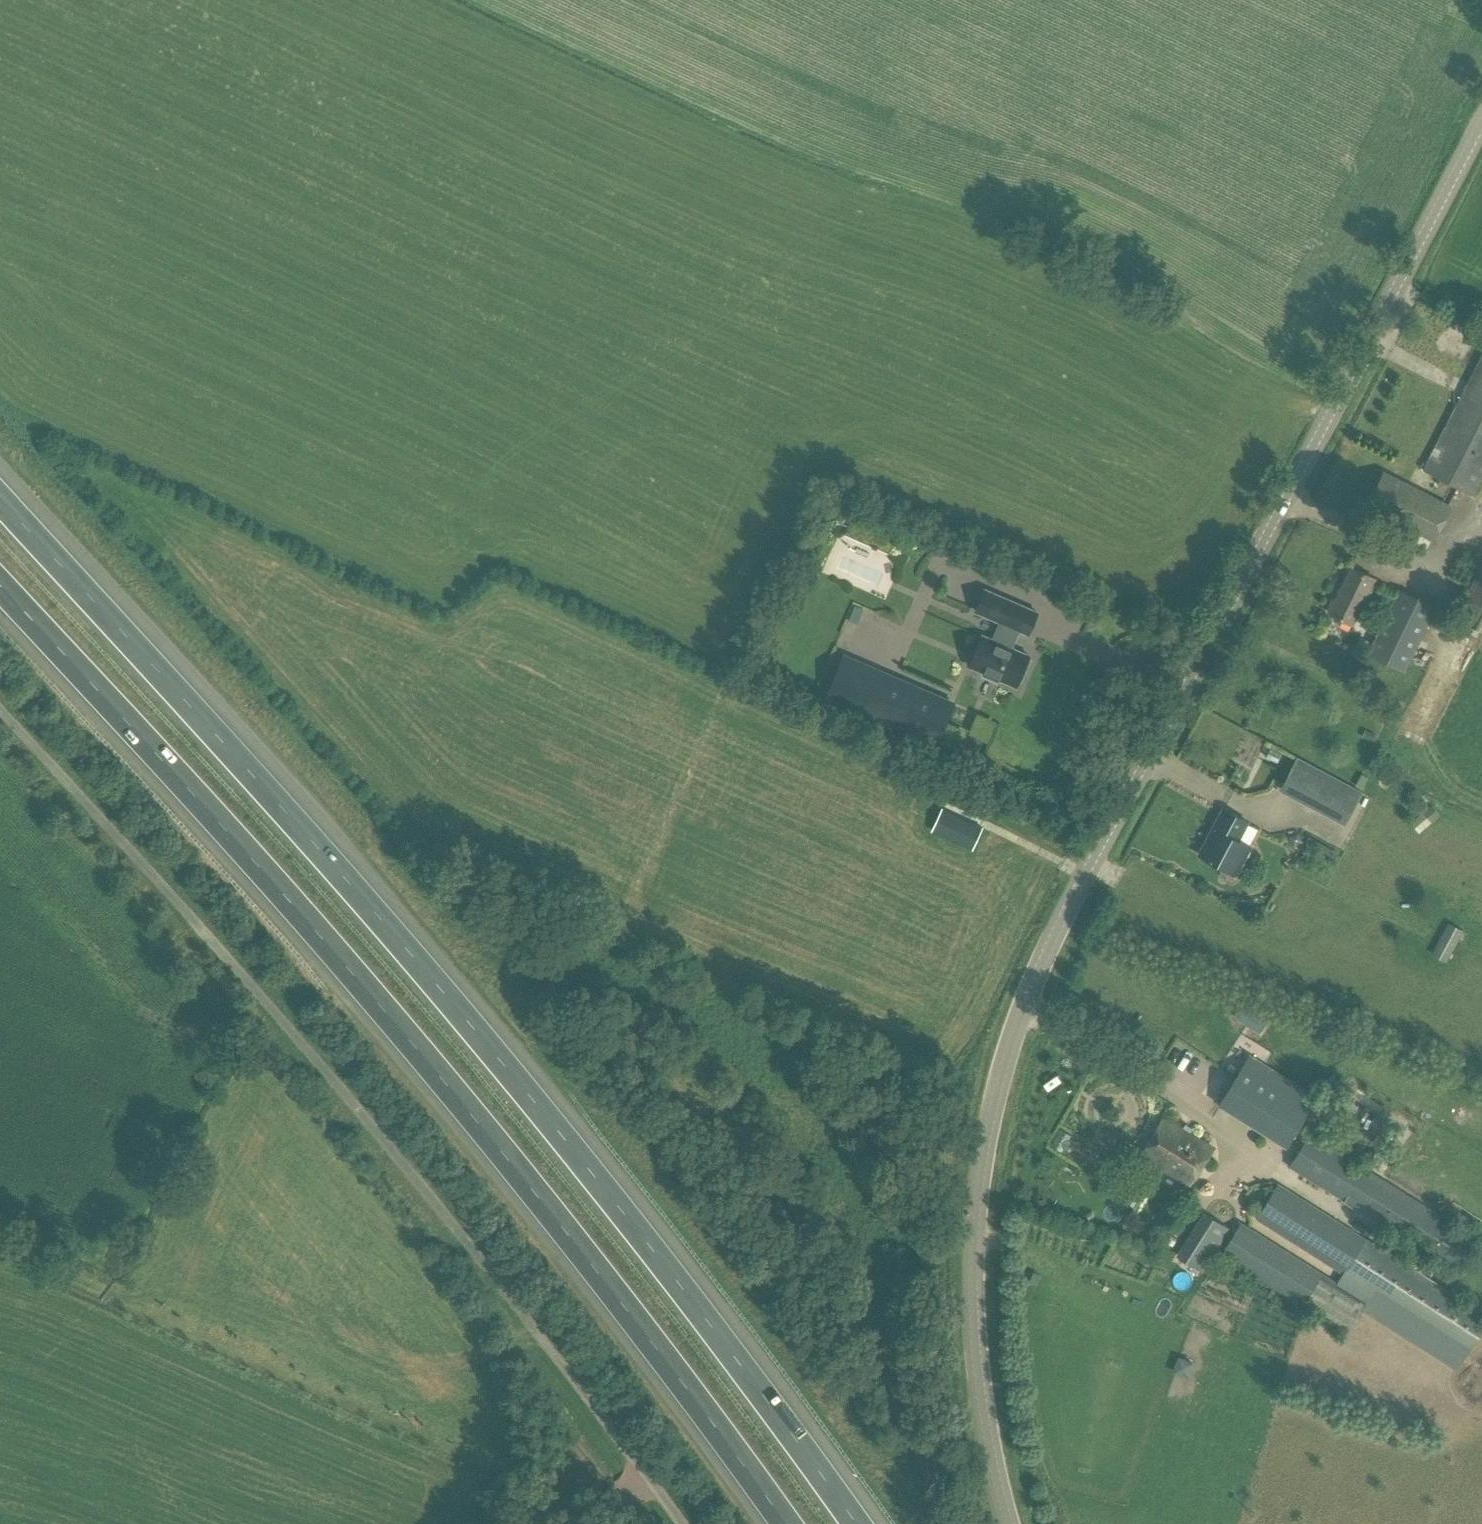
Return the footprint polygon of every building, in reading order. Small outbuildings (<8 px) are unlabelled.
[(1425,471),(1475,497),(1481,483),(1481,357),(1425,471)] [(1384,474),(1368,507),(1434,540),(1450,507),(1384,474)] [(1456,618),(1481,631),(1481,567),(1456,618)] [(1352,568),(1329,613),(1353,625),(1376,580),(1352,568)] [(1028,633),(1038,612),(986,589),(977,611),(1001,621),(993,639),(983,635),(970,666),(984,672),(983,675),(999,682),(1000,679),(1016,686),(1029,655),(1012,647),(1020,630),(1028,633)] [(1401,593),(1370,654),(1406,672),(1437,611),(1401,593)] [(1362,640),(1355,657),(1364,660),(1371,643),(1362,640)] [(846,649),(828,691),(919,731),(937,689),(846,649)] [(1292,756),(1277,784),(1346,821),(1361,792),(1292,756)] [(1265,775),(1270,761),(1260,757),(1254,771),(1265,775)] [(1424,813),(1432,821),(1441,814),(1433,805),(1424,813)] [(1223,809),(1199,855),(1236,874),(1251,846),(1239,839),(1248,822),(1223,809)] [(944,810),(933,831),(973,852),(984,831),(944,810)] [(1447,923),(1431,954),(1448,962),(1463,931),(1447,923)] [(1252,1057),(1220,1106),(1286,1148),(1318,1099),(1252,1057)] [(1165,1118),(1141,1156),(1189,1187),(1213,1148),(1165,1118)] [(1310,1134),(1289,1166),(1451,1269),(1472,1237),(1310,1134)] [(1280,1185),(1257,1219),(1347,1277),(1342,1286),(1369,1303),(1364,1311),(1458,1369),(1481,1332),(1481,1316),(1280,1185)] [(1203,1269),(1231,1227),(1218,1219),(1201,1245),(1192,1239),(1181,1255),(1203,1269)] [(1369,1303),(1342,1286),(1240,1224),(1221,1255),(1350,1334),(1364,1311),(1369,1303)] [(1145,1270),(1149,1256),(1138,1253),(1135,1268),(1145,1270)]
